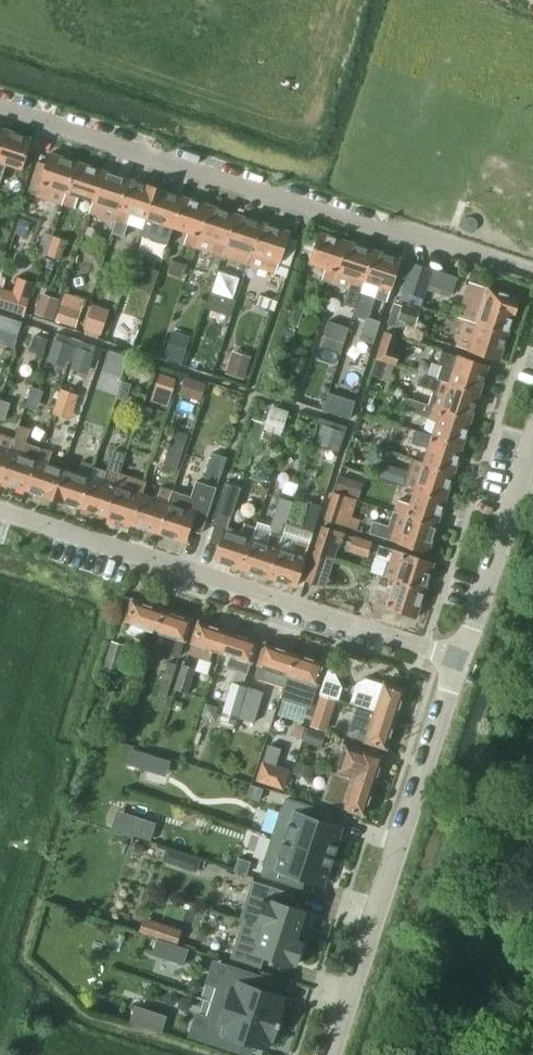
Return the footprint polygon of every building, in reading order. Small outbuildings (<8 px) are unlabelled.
[(4,163),(20,168),(28,171),(32,160),(23,157),(29,138),(2,129),(0,136),(0,174),(4,163)] [(66,193),(76,162),(49,153),(39,183),(39,184),(35,195),(47,199),(50,188),(66,193)] [(66,193),(62,204),(73,207),(77,196),(92,201),(102,171),(76,162),(66,193)] [(119,210),(129,180),(102,171),(92,201),(88,212),(115,221),(119,210)] [(145,218),(155,188),(129,180),(119,210),(115,221),(111,233),(123,237),(127,224),(142,228),(145,218)] [(168,238),(172,227),(182,197),(155,188),(145,218),(161,223),(157,235),(168,238)] [(51,203),(27,195),(20,217),(44,225),(51,203)] [(195,246),(208,206),(182,197),(172,227),(187,232),(184,243),(194,247),(195,246)] [(221,256),(235,214),(208,206),(195,246),(211,251),(210,252),(221,256)] [(248,264),(262,223),(235,214),(221,256),(248,264)] [(262,223),(248,264),(274,273),(285,276),(296,240),(286,236),(288,232),(262,223)] [(336,272),(346,241),(319,232),(309,263),(325,268),(321,279),(332,283),(336,272)] [(354,308),(359,291),(372,250),(346,241),(336,272),(332,283),(348,288),(342,304),(354,308)] [(386,300),(399,258),(372,250),(359,291),(386,300)] [(179,278),(183,265),(171,261),(167,274),(179,278)] [(450,298),(456,277),(407,261),(395,299),(415,305),(421,289),(450,298)] [(149,293),(156,272),(144,268),(136,289),(149,293)] [(507,332),(519,298),(486,287),(483,298),(472,294),(468,305),(479,309),(475,322),(477,323),(507,332)] [(14,294),(0,289),(0,305),(9,308),(14,294)] [(256,305),(274,311),(277,301),(259,296),(256,305)] [(40,300),(35,315),(51,320),(56,305),(40,300)] [(296,327),(303,308),(289,303),(283,323),(296,327)] [(414,326),(419,309),(403,304),(398,321),(414,326)] [(59,308),(54,322),(73,328),(78,314),(59,308)] [(99,336),(105,320),(87,314),(81,330),(99,336)] [(17,335),(21,322),(0,315),(0,329),(17,335)] [(359,341),(355,356),(366,360),(371,344),(378,323),(379,320),(367,317),(367,319),(359,341)] [(327,321),(322,336),(327,338),(324,347),(339,352),(342,343),(347,328),(327,321)] [(499,359),(507,332),(477,323),(472,338),(461,334),(457,346),(499,359)] [(393,351),(397,337),(383,333),(375,359),(395,365),(399,352),(393,351)] [(172,334),(165,356),(182,362),(189,340),(172,334)] [(34,335),(30,350),(41,353),(46,339),(34,335)] [(85,375),(92,355),(76,349),(69,369),(85,375)] [(128,356),(109,350),(102,370),(122,376),(128,356)] [(442,365),(437,379),(449,382),(479,392),(488,365),(458,355),(457,356),(446,352),(442,351),(438,363),(442,365)] [(243,380),(249,359),(231,353),(225,374),(243,380)] [(380,379),(385,364),(375,361),(370,376),(380,379)] [(479,392),(449,382),(437,379),(421,373),(417,384),(445,393),(440,409),(471,418),(479,392)] [(168,399),(173,382),(158,378),(153,394),(168,399)] [(184,379),(181,389),(191,392),(189,399),(200,403),(205,386),(184,379)] [(130,384),(121,382),(116,397),(124,400),(130,384)] [(471,418),(440,409),(408,398),(404,409),(436,420),(431,435),(462,445),(471,418)] [(270,406),(265,422),(282,427),(287,412),(270,406)] [(346,431),(322,423),(315,444),(340,452),(346,431)] [(0,478),(0,482),(25,490),(36,459),(39,448),(25,443),(30,429),(19,425),(15,440),(13,440),(10,451),(0,478)] [(413,442),(415,433),(398,428),(396,437),(413,442)] [(453,472),(462,445),(431,435),(420,432),(417,442),(428,446),(422,462),(453,472)] [(10,451),(13,440),(0,435),(0,478),(10,451)] [(94,457),(100,440),(89,437),(83,453),(94,457)] [(52,498),(62,468),(47,463),(51,452),(39,448),(36,459),(25,490),(52,498)] [(219,476),(226,455),(211,451),(205,471),(219,476)] [(104,515),(118,474),(124,457),(113,454),(107,470),(92,465),(88,476),(78,507),(104,515)] [(173,470),(177,460),(166,456),(163,466),(173,470)] [(453,472),(422,462),(412,458),(403,484),(414,488),(445,498),(453,472)] [(78,507),(88,476),(92,465),(81,462),(77,473),(62,468),(52,498),(78,507)] [(400,483),(404,472),(382,464),(378,475),(400,483)] [(141,493),(131,524),(157,533),(171,491),(166,489),(171,473),(157,468),(151,484),(154,485),(150,496),(141,493)] [(131,524),(145,482),(118,474),(104,515),(131,524)] [(357,498),(361,485),(340,478),(336,491),(357,498)] [(213,526),(208,542),(219,545),(214,560),(240,569),(254,527),(243,524),(239,535),(226,530),(240,488),(224,483),(210,526),(213,526)] [(436,524),(445,498),(414,488),(409,503),(398,500),(395,511),(436,524)] [(203,526),(210,503),(186,496),(171,491),(157,533),(184,541),(190,522),(203,526)] [(337,522),(345,496),(333,492),(324,518),(337,522)] [(267,578),(284,526),(292,503),(279,498),(269,527),(256,523),(254,527),(240,569),(267,578)] [(303,556),(320,506),(306,502),(297,530),(284,526),(267,578),(294,586),(304,556),(303,556)] [(428,552),(436,524),(395,511),(390,526),(373,520),(369,533),(428,552)] [(325,558),(334,531),(322,527),(313,554),(325,558)] [(424,590),(433,563),(378,545),(374,557),(387,561),(382,576),(394,580),(424,590)] [(333,561),(325,558),(313,554),(304,581),(325,587),(333,561)] [(416,617),(424,590),(394,580),(389,595),(377,592),(373,605),(373,606),(371,612),(383,615),(385,607),(416,617)] [(154,631),(161,609),(132,600),(122,631),(142,638),(145,628),(154,631)] [(190,619),(161,609),(154,631),(149,646),(178,656),(190,619)] [(221,653),(228,631),(199,621),(188,653),(209,660),(212,650),(221,653)] [(228,631),(221,653),(229,656),(225,665),(234,668),(230,681),(232,682),(242,685),(246,672),(257,640),(228,631)] [(116,669),(124,646),(110,641),(103,665),(116,669)] [(284,685),(294,653),(265,643),(255,675),(283,684),(284,685)] [(388,655),(391,647),(383,645),(380,653),(388,655)] [(315,684),(323,662),(294,653),(284,685),(283,684),(278,698),(308,708),(316,684),(315,684)] [(165,697),(175,664),(167,661),(157,694),(165,697)] [(341,686),(330,665),(328,664),(318,693),(337,699),(341,686)] [(186,692),(193,668),(182,665),(174,688),(186,692)] [(395,718),(404,689),(382,682),(381,683),(364,678),(356,682),(349,703),(356,705),(395,718)] [(235,722),(237,717),(247,686),(242,685),(232,682),(221,718),(235,722)] [(252,722),(262,691),(247,686),(237,717),(252,722)] [(356,705),(347,735),(354,737),(385,747),(395,718),(356,705)] [(320,745),(323,733),(307,728),(303,740),(320,745)] [(268,743),(256,780),(282,788),(289,768),(275,764),(280,747),(268,743)] [(373,785),(382,756),(344,743),(335,773),(340,774),(373,785)] [(306,777),(309,765),(296,761),(292,772),(306,777)] [(363,814),(373,785),(340,774),(331,803),(341,806),(341,807),(363,814)] [(282,808),(281,808),(272,836),(332,855),(332,853),(335,854),(337,846),(335,845),(341,827),(322,821),(325,811),(286,798),(282,808)] [(331,857),(332,855),(272,836),(262,864),(264,865),(261,874),(292,884),(295,875),(322,884),(328,866),(331,866),(333,858),(331,857)] [(252,880),(239,918),(303,938),(303,937),(300,936),(308,911),(289,905),(293,894),(252,880)] [(303,938),(239,918),(239,919),(242,920),(230,957),(259,966),(263,955),(294,965),(303,938)] [(157,939),(153,953),(181,963),(186,948),(157,939)] [(283,996),(261,988),(264,978),(226,965),(220,985),(217,984),(212,1001),(279,1023),(280,1021),(278,1020),(283,1006),(280,1005),(283,996)] [(278,1026),(279,1023),(212,1001),(206,1019),(209,1019),(202,1039),(240,1051),(244,1041),(266,1048),(269,1039),(271,1040),(276,1025),(278,1026)] [(135,1007),(131,1021),(159,1031),(164,1016),(135,1007)]
